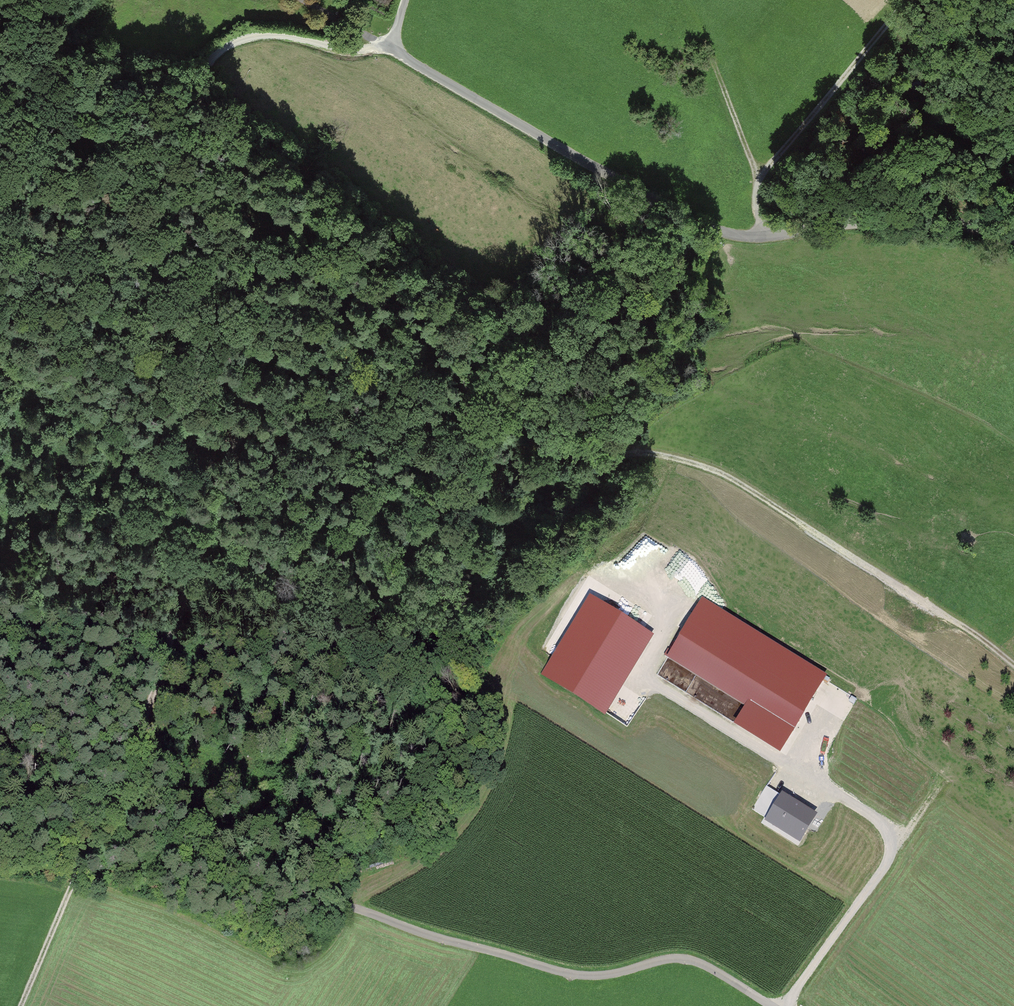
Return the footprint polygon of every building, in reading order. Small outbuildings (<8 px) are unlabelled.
[(641,631),(598,605),(552,680),(595,706),(641,631)] [(823,681),(701,605),(667,659),(747,708),(737,724),(779,750),(823,681)] [(814,815),(783,796),(768,820),(799,839),(814,815)]
